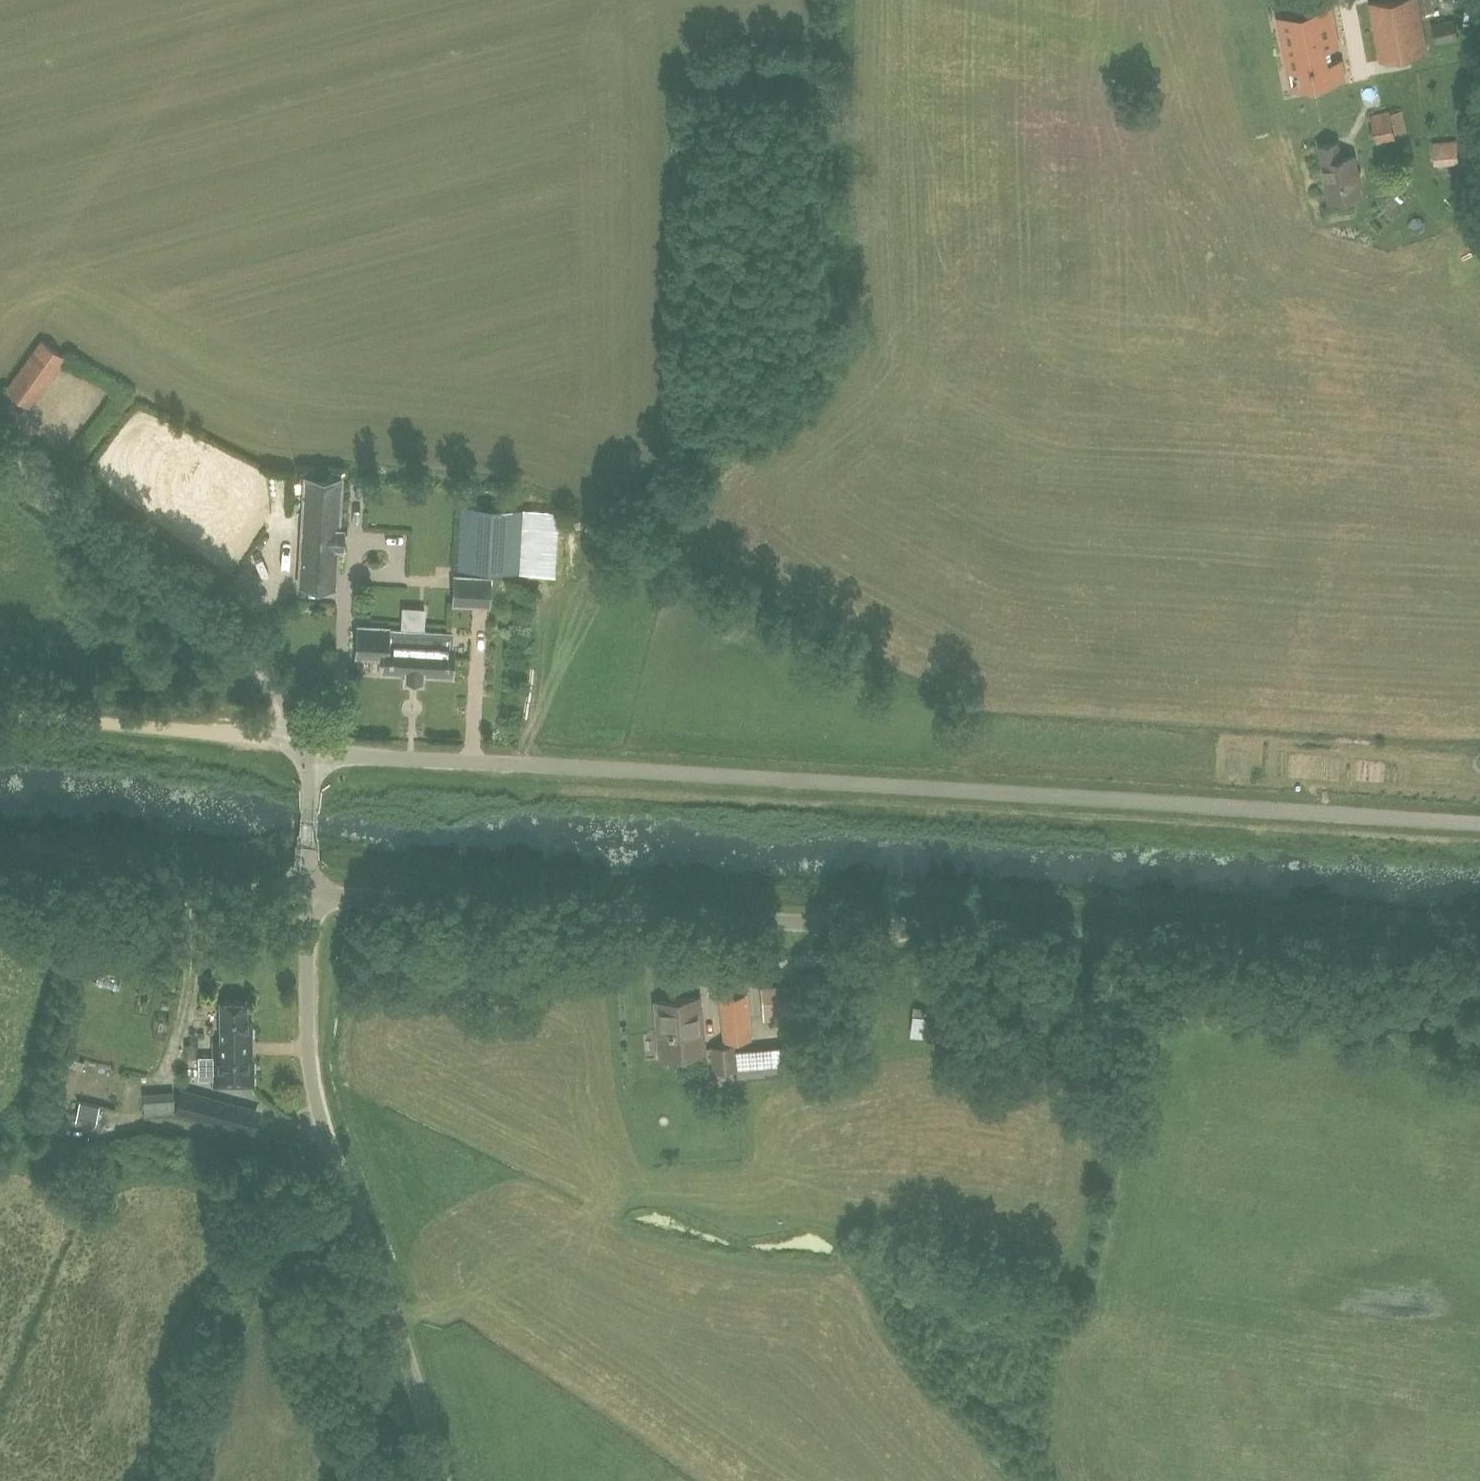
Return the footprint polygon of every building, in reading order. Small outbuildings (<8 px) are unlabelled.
[(1434,10),(1432,0),(1375,0),(1369,1),(1380,60),(1428,51),(1420,12),(1434,10)] [(1282,29),(1289,70),(1304,67),(1308,84),(1343,78),(1330,9),(1293,16),(1283,18),(1280,18),(1280,21),(1282,29)] [(1454,18),(1430,23),(1435,43),(1458,37),(1454,18)] [(1403,110),(1391,112),(1390,108),(1388,109),(1370,113),(1376,144),(1397,139),(1396,134),(1407,132),(1403,110)] [(1459,160),(1456,140),(1433,143),(1435,163),(1459,160)] [(1321,144),(1329,200),(1360,194),(1354,155),(1340,157),(1338,141),(1321,144)] [(40,339),(34,349),(6,387),(29,405),(64,356),(51,347),(40,339)] [(300,585),(336,587),(338,547),(342,547),(343,529),(339,529),(341,479),(306,477),(300,585)] [(451,505),(450,569),(513,571),(515,507),(451,505)] [(554,574),(557,509),(522,508),(519,572),(535,573),(554,574)] [(454,603),(488,605),(489,578),(456,576),(454,603)] [(359,627),(358,656),(385,657),(384,672),(407,673),(406,677),(422,678),(423,674),(451,676),(453,644),(451,644),(451,634),(388,630),(388,628),(359,627)] [(114,986),(118,975),(95,968),(91,979),(114,986)] [(775,991),(777,1016),(799,1014),(797,989),(775,991)] [(747,995),(720,997),(724,1040),(750,1038),(747,995)] [(660,1057),(704,1053),(699,997),(655,1001),(660,1057)] [(222,1042),(214,1042),(214,1086),(253,1086),(253,1059),(251,1059),(251,1023),(246,1023),(246,1000),(222,1000),(222,1042)] [(713,1072),(738,1070),(736,1044),(711,1046),(713,1072)] [(176,1111),(235,1126),(255,1132),(261,1107),(180,1086),(178,1096),(174,1096),(173,1088),(142,1092),(145,1115),(176,1111)] [(67,1116),(88,1122),(93,1104),(73,1098),(67,1116)]
